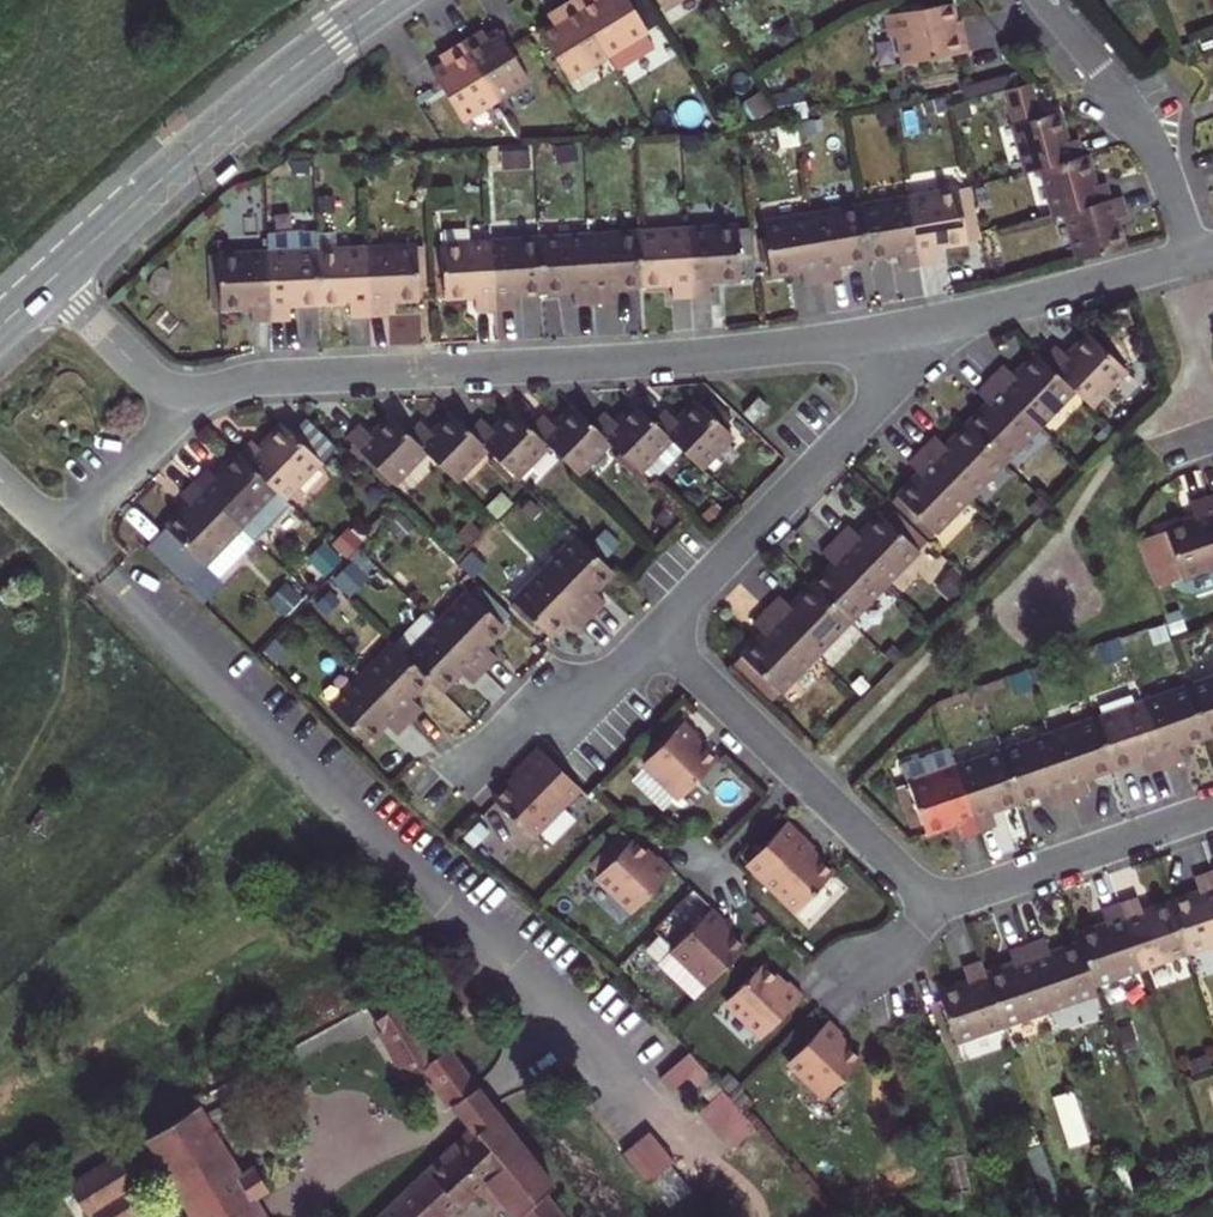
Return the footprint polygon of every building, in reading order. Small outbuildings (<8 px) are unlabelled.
[(538,33),(567,79),(606,54),(573,0),(571,0),(556,9),(562,18),(538,33)] [(606,54),(646,30),(627,0),(573,0),(606,54)] [(662,10),(678,0),(656,0),(662,10)] [(947,2),(880,13),(884,36),(893,34),(898,62),(961,51),(958,32),(952,33),(947,2)] [(473,34),(458,43),(493,98),(526,78),(496,29),(478,41),(473,34)] [(493,98),(458,43),(443,52),(448,59),(429,70),(459,119),(493,98)] [(1040,167),(1081,156),(1076,138),(1064,140),(1056,110),(1037,114),(1029,79),(1001,86),(1010,121),(1022,171),(1040,167)] [(1085,155),(1081,156),(1040,167),(1052,214),(1065,211),(1109,199),(1104,181),(1093,184),(1085,155)] [(967,186),(956,188),(965,241),(979,239),(978,233),(967,186)] [(956,188),(904,197),(917,266),(937,262),(935,247),(965,241),(956,188)] [(1121,196),(1109,199),(1065,211),(1078,261),(1122,250),(1115,219),(1126,216),(1121,196)] [(899,269),(917,266),(904,197),(857,206),(866,259),(896,254),(899,269)] [(837,264),(866,259),(857,206),(808,214),(819,282),(839,279),(837,264)] [(801,285),(819,282),(808,214),(761,222),(768,275),(799,270),(801,285)] [(684,227),(689,297),(708,296),(707,281),(736,279),(733,225),(684,227)] [(634,230),(638,285),(669,283),(670,298),(689,297),(684,227),(634,230)] [(263,232),(264,251),(267,319),(286,318),(285,304),(316,302),(313,249),(312,230),(263,232)] [(584,233),(589,303),(609,302),(607,286),(638,285),(634,230),(584,233)] [(569,304),(589,303),(584,233),(535,236),(538,290),(568,288),(569,304)] [(535,236),(487,239),(491,308),(511,307),(510,292),(538,290),(535,236)] [(472,310),(491,308),(487,239),(437,242),(440,296),(471,294),(472,310)] [(412,244),(362,246),(366,314),(385,313),(384,299),(415,297),(412,244)] [(362,246),(313,249),(316,302),(345,300),(346,315),(366,314),(362,246)] [(247,319),(267,319),(264,251),(212,253),(213,306),(246,304),(247,319)] [(1054,338),(1041,352),(1074,385),(1091,401),(1126,364),(1088,327),(1066,349),(1054,338)] [(1003,357),(989,372),(1039,421),(1074,385),(1041,352),(1035,346),(1014,368),(1003,357)] [(987,397),(965,418),(1005,456),(1039,421),(989,372),(977,385),(987,397)] [(762,407),(754,398),(738,414),(746,422),(762,407)] [(663,411),(649,425),(678,453),(696,471),(729,436),(695,404),(676,423),(663,411)] [(606,444),(636,474),(640,471),(651,481),(678,453),(649,425),(632,408),(615,425),(603,413),(588,427),(606,444)] [(606,444),(588,427),(571,410),(553,428),(540,415),(526,429),(544,446),(575,476),(606,444)] [(544,446),(526,429),(510,413),(492,432),(479,420),(466,433),(482,449),(512,478),(544,446)] [(482,449),(466,433),(448,416),(430,435),(418,423),(405,435),(422,452),(452,481),(482,449)] [(405,435),(386,417),(368,436),(356,424),(342,439),(390,485),(422,452),(405,435)] [(248,438),(234,452),(282,498),(317,460),(332,445),(304,418),(289,433),(279,423),(257,447),(248,438)] [(936,429),(922,443),(971,491),(1005,456),(965,418),(946,438),(936,429)] [(936,527),(971,491),(922,443),(909,456),(918,466),(897,488),(936,527)] [(190,481),(251,541),(288,505),(282,498),(234,452),(212,475),(203,468),(190,481)] [(251,541),(190,481),(176,495),(184,504),(150,541),(188,577),(192,573),(212,593),(221,585),(215,579),(251,541)] [(1210,495),(1193,501),(1198,515),(1170,525),(1170,527),(1186,576),(1212,566),(1212,504),(1210,495)] [(848,519),(835,532),(884,579),(919,543),(880,506),(858,528),(848,519)] [(1170,527),(1160,531),(1176,580),(1186,589),(1200,590),(1212,586),(1212,566),(1186,576),(1170,527)] [(831,557),(810,578),(849,615),(884,579),(835,532),(821,546),(831,557)] [(571,535),(540,567),(588,614),(600,601),(588,589),(606,569),(571,535)] [(588,614),(540,567),(509,601),(543,633),(561,615),(575,627),(588,614)] [(778,591),(766,604),(815,651),(849,615),(810,578),(788,600),(778,591)] [(466,594),(434,626),(481,672),(494,659),(481,646),(500,626),(466,594)] [(815,651),(766,604),(752,619),(761,629),(740,650),(735,655),(752,672),(757,666),(779,688),(815,651)] [(404,658),(425,678),(439,691),(455,674),(468,685),(481,672),(434,626),(404,658)] [(391,645),(359,678),(405,724),(418,711),(407,698),(425,678),(404,658),(391,645)] [(757,666),(752,672),(774,693),(779,688),(757,666)] [(1190,682),(1209,734),(1212,732),(1212,674),(1190,682)] [(329,709),(363,743),(380,724),(393,737),(405,724),(359,678),(329,709)] [(1180,744),(1209,734),(1190,682),(1143,699),(1167,765),(1185,758),(1180,744)] [(1167,765),(1143,699),(1098,715),(1116,766),(1144,756),(1150,771),(1167,765)] [(1116,766),(1098,715),(1050,732),(1073,798),(1090,792),(1085,777),(1116,766)] [(699,731),(685,717),(645,759),(683,795),(717,760),(693,737),(699,731)] [(1055,805),(1073,798),(1050,732),(1003,749),(1021,800),(1050,790),(1055,805)] [(581,789),(539,748),(514,774),(518,778),(497,801),(535,837),(581,789)] [(980,831),(956,765),(951,749),(906,765),(912,781),(909,782),(924,825),(927,833),(956,822),(962,837),(980,831)] [(1003,749),(956,765),(980,831),(997,824),(992,810),(1021,800),(1003,749)] [(910,830),(924,825),(909,782),(895,786),(910,830)] [(814,842),(788,817),(749,859),(798,906),(833,871),(809,848),(814,842)] [(637,912),(679,868),(666,855),(659,862),(637,839),(600,877),(637,912)] [(1172,901),(1190,952),(1212,943),(1212,871),(1196,877),(1200,891),(1172,901)] [(1138,898),(1122,904),(1145,968),(1190,952),(1172,901),(1143,912),(1138,898)] [(1078,935),(1081,944),(1096,986),(1145,968),(1122,904),(1103,910),(1108,925),(1078,935)] [(731,919),(717,906),(675,948),(712,984),(748,948),(725,925),(731,919)] [(1046,938),(1028,944),(1053,1012),(1100,995),(1096,986),(1081,944),(1052,954),(1046,938)] [(1015,967),(988,976),(1007,1028),(1053,1012),(1028,944),(1010,951),(1015,967)] [(988,976),(983,961),(963,968),(968,983),(939,994),(958,1046),(1007,1028),(988,976)] [(788,985),(765,963),(730,999),(766,1036),(808,994),(794,980),(788,985)] [(424,1068),(450,1106),(478,1086),(448,1046),(447,1046),(441,1051),(436,1044),(429,1048),(388,988),(359,1004),(398,1060),(418,1072),(424,1068)] [(847,1031),(833,1018),(793,1060),(831,1096),(865,1060),(841,1037),(847,1031)] [(686,1056),(660,1079),(673,1094),(689,1081),(710,1104),(701,1112),(724,1139),(744,1122),(686,1056)] [(418,1083),(410,1088),(416,1098),(424,1093),(418,1083)] [(450,1106),(463,1123),(491,1103),(478,1086),(450,1106)] [(1065,1154),(1093,1146),(1078,1093),(1051,1100),(1065,1154)] [(258,1203),(273,1195),(258,1169),(243,1177),(197,1102),(144,1132),(196,1216),(267,1216),(258,1203)] [(556,1191),(491,1103),(463,1123),(469,1132),(390,1215),(387,1216),(448,1216),(450,1216),(459,1216),(487,1193),(497,1207),(505,1201),(517,1216),(561,1216),(547,1197),(556,1191)] [(647,1187),(675,1164),(650,1133),(622,1156),(647,1187)] [(72,1182),(91,1214),(138,1185),(118,1154),(72,1182)] [(93,1216),(136,1216),(162,1201),(149,1178),(138,1185),(91,1214),(93,1216)]
